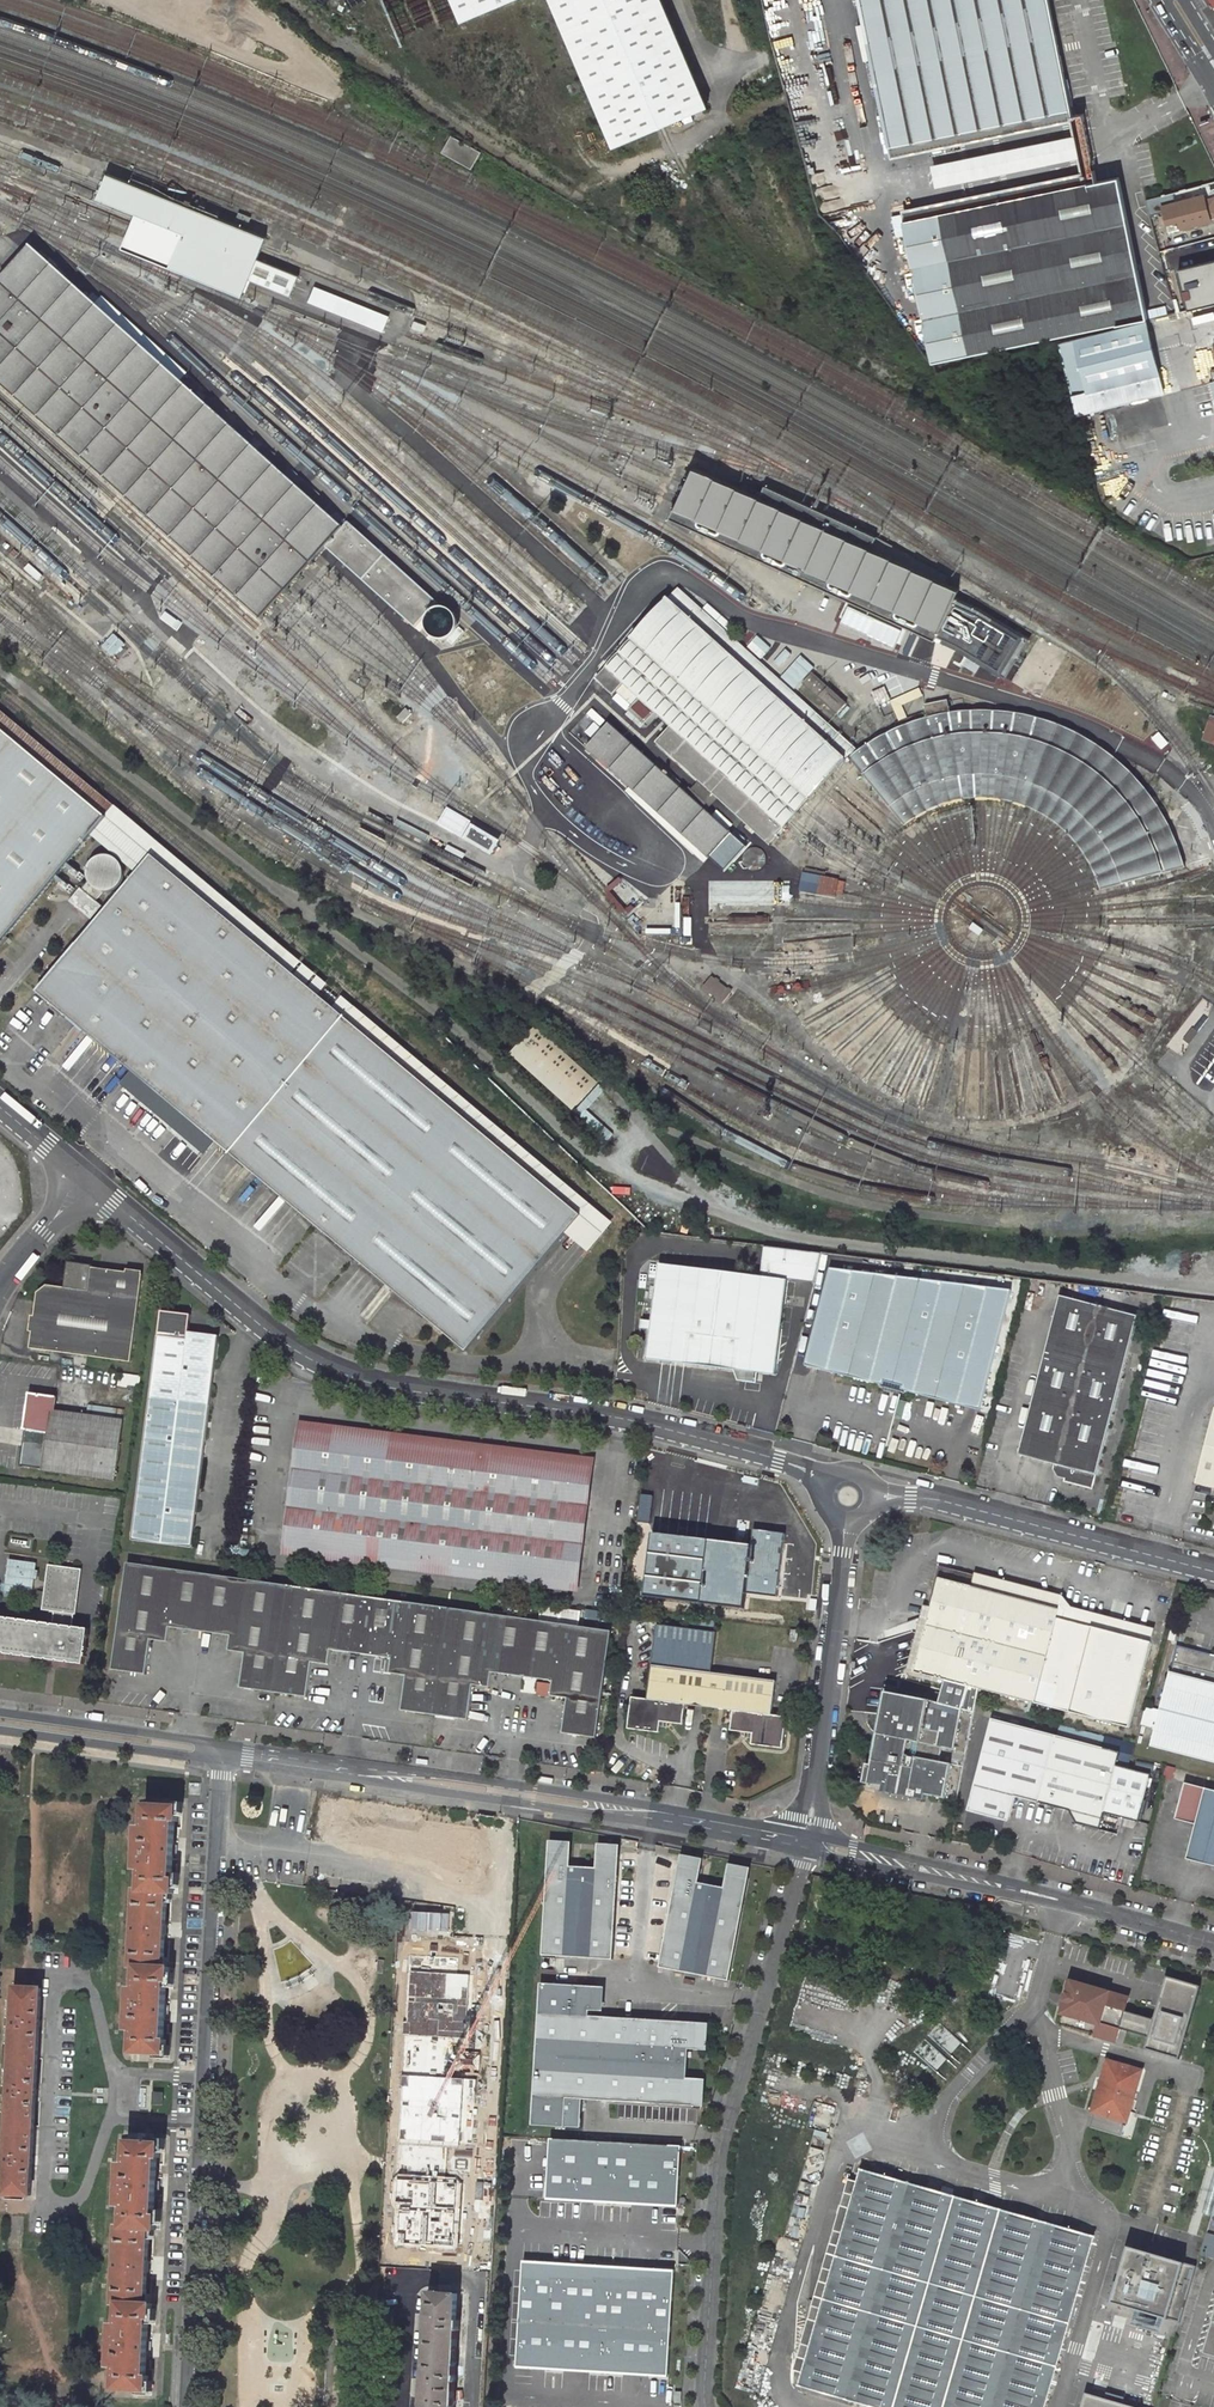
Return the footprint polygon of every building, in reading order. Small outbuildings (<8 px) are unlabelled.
[(462,22),(512,0),(453,0),(462,22)] [(709,108),(663,0),(551,0),(613,148),(662,128),(709,108)] [(889,148),(1069,112),(1061,72),(1025,79),(1018,44),(1053,37),(1046,0),(857,0),(889,148)] [(327,35),(323,41),(330,47),(335,41),(327,35)] [(1025,79),(1061,72),(1053,37),(1018,44),(1025,79)] [(934,188),(1078,159),(1072,128),(927,156),(934,188)] [(446,155),(473,171),(483,154),(455,138),(446,155)] [(259,231),(102,170),(97,184),(93,194),(130,208),(178,227),(173,239),(168,253),(165,261),(164,262),(236,289),(239,282),(243,273),(284,289),(292,269),(251,252),(253,246),(259,231)] [(1048,192),(1084,185),(1081,173),(1045,180),(1045,181),(1048,192)] [(939,214),(970,355),(1057,337),(1146,319),(1118,178),(1084,185),(1048,192),(1045,181),(996,191),(999,202),(939,214)] [(996,190),(902,209),(934,362),(970,355),(939,214),(999,202),(996,191),(996,190)] [(1150,215),(1164,211),(1164,208),(1174,206),(1173,204),(1174,204),(1171,194),(1146,200),(1150,215)] [(1174,204),(1173,204),(1174,206),(1178,223),(1180,231),(1211,224),(1204,197),(1174,204)] [(1167,225),(1178,223),(1174,206),(1164,208),(1164,211),(1167,225)] [(244,211),(232,207),(229,214),(241,218),(244,211)] [(178,227),(130,208),(125,220),(120,233),(117,240),(165,261),(168,253),(173,239),(178,227)] [(244,603),(262,618),(268,611),(279,598),(293,583),(305,569),(317,555),(327,544),(419,625),(441,600),(348,519),(343,525),(338,520),(343,514),(336,508),(331,514),(323,507),(329,501),(286,463),(239,422),(233,428),(217,414),(222,408),(196,384),(191,390),(25,244),(20,251),(2,271),(0,273),(0,387),(244,603)] [(1182,312),(1213,303),(1213,276),(1210,261),(1171,271),(1182,312)] [(380,332),(386,315),(311,286),(304,303),(380,332)] [(1144,321),(1058,343),(1080,417),(1163,395),(1144,321)] [(1199,386),(1210,383),(1208,373),(1196,376),(1199,386)] [(683,504),(675,520),(934,643),(953,601),(955,596),(697,474),(692,484),(683,504)] [(654,739),(769,844),(792,820),(804,806),(819,790),(828,781),(835,772),(852,756),(857,752),(794,694),(798,690),(796,689),(802,683),(812,673),(813,672),(792,653),(786,659),(759,634),(745,649),(678,588),(657,612),(650,619),(642,628),(629,643),(618,655),(598,677),(614,692),(624,681),(626,682),(619,689),(633,701),(628,706),(643,719),(653,708),(669,722),(654,739)] [(953,601),(934,643),(961,653),(1004,681),(1029,643),(982,615),(953,601)] [(435,616),(434,618),(434,620),(434,624),(435,626),(437,629),(438,630),(441,632),(445,633),(449,633),(454,630),(456,627),(458,623),(458,619),(455,614),(453,611),(449,609),(443,609),(440,611),(436,614),(435,616)] [(846,704),(812,673),(802,683),(836,715),(846,704)] [(890,699),(885,688),(872,693),(878,705),(890,699)] [(950,714),(947,701),(925,706),(928,719),(945,715),(950,714)] [(0,703),(0,723),(111,817),(121,805),(0,703)] [(1098,891),(1203,858),(1196,835),(1173,842),(1162,818),(1148,797),(1132,777),(1113,760),(1092,744),(1070,732),(1046,722),(1021,716),(996,712),(970,712),(950,714),(945,715),(928,719),(920,721),(895,730),(877,739),(873,741),(857,752),(852,756),(906,824),(910,821),(921,814),(926,811),(932,808),(944,804),(957,801),(963,800),(974,799),(982,799),(990,799),(995,800),(1007,802),(1020,805),(1032,810),(1034,811),(1043,816),(1047,819),(1053,822),(1060,828),(1063,831),(1072,840),(1080,849),(1086,860),(1092,871),(1095,878),(1096,883),(1098,891)] [(732,832),(611,722),(587,748),(708,858),(732,832)] [(0,723),(0,947),(97,834),(111,817),(0,723)] [(557,796),(571,781),(540,754),(526,769),(557,796)] [(578,797),(567,814),(581,823),(591,806),(578,797)] [(166,842),(121,805),(111,817),(97,834),(143,871),(156,854),(166,842)] [(459,821),(442,811),(437,819),(455,829),(459,821)] [(1173,842),(1196,835),(1189,812),(1162,818),(1173,842)] [(423,832),(397,819),(394,825),(419,839),(423,832)] [(472,823),(464,837),(492,854),(500,840),(472,823)] [(436,844),(451,853),(452,851),(468,859),(471,854),(439,837),(436,844)] [(624,1216),(166,842),(156,854),(351,1013),(592,1209),(582,1221),(605,1239),(624,1216)] [(743,857),(743,860),(743,861),(744,865),(747,868),(751,870),(756,870),(760,868),(762,864),(763,861),(763,857),(761,853),(759,851),(755,849),(751,849),(748,850),(746,852),(744,854),(743,857)] [(351,1013),(156,854),(143,871),(43,993),(477,1348),(582,1221),(592,1209),(351,1013)] [(706,979),(699,991),(720,1003),(728,991),(706,979)] [(603,1134),(628,1107),(546,1031),(521,1059),(603,1134)] [(760,1378),(777,1380),(788,1283),(815,1287),(824,1253),(762,1245),(758,1279),(659,1266),(648,1363),(744,1376),(760,1378)] [(33,1348),(134,1364),(147,1277),(95,1269),(96,1266),(72,1263),(68,1288),(51,1286),(41,1293),(33,1348)] [(806,1368),(887,1389),(886,1395),(902,1400),(904,1394),(982,1415),(1013,1293),(832,1269),(806,1368)] [(1094,1492),(1139,1317),(1060,1296),(1019,1457),(1058,1467),(1057,1470),(1060,1476),(1067,1478),(1065,1484),(1094,1492)] [(192,1549),(220,1337),(190,1333),(192,1315),(163,1311),(132,1542),(192,1549)] [(743,1386),(759,1388),(760,1378),(744,1376),(743,1386)] [(56,1397),(31,1393),(20,1465),(41,1468),(41,1470),(114,1480),(122,1421),(54,1411),(56,1397)] [(1213,1408),(1194,1484),(1213,1489),(1213,1408)] [(594,1459),(301,1421),(300,1431),(593,1468),(594,1459)] [(593,1468),(300,1431),(286,1547),(578,1584),(593,1468)] [(651,1512),(640,1599),(745,1612),(755,1524),(651,1512)] [(775,1615),(786,1528),(755,1524),(745,1612),(775,1615)] [(286,1547),(284,1556),(577,1593),(578,1584),(286,1547)] [(38,1591),(39,1560),(8,1560),(8,1591),(38,1591)] [(601,1635),(125,1564),(109,1669),(144,1674),(149,1639),(166,1642),(168,1627),(229,1636),(227,1651),(243,1653),(238,1688),(307,1699),(312,1664),(329,1666),(331,1651),(392,1660),(390,1675),(406,1678),(401,1713),(469,1723),(475,1688),(491,1691),(494,1675),(555,1685),(552,1700),(569,1702),(564,1738),(588,1741),(588,1738),(601,1635)] [(47,1566),(40,1611),(52,1613),(50,1625),(0,1617),(0,1653),(82,1666),(87,1630),(70,1627),(72,1615),(74,1615),(81,1571),(47,1566)] [(1062,1599),(943,1568),(940,1580),(1059,1611),(1062,1599)] [(980,1689),(1036,1703),(1056,1707),(1131,1727),(1152,1644),(1057,1620),(1059,1611),(940,1580),(917,1672),(947,1680),(943,1692),(971,1699),(978,1701),(980,1689)] [(1152,1644),(1155,1630),(1072,1609),(1062,1599),(1059,1611),(1057,1620),(1152,1644)] [(791,1628),(789,1642),(797,1643),(799,1629),(791,1628)] [(601,1635),(588,1738),(599,1739),(614,1632),(601,1631),(601,1635)] [(1178,1645),(1162,1711),(1157,1728),(1153,1747),(1213,1763),(1213,1655),(1178,1645)] [(655,1665),(650,1699),(635,1698),(631,1729),(662,1733),(663,1727),(670,1728),(676,1724),(686,1725),(689,1704),(711,1707),(715,1672),(655,1665)] [(774,1713),(778,1680),(715,1672),(711,1707),(736,1710),(734,1730),(743,1731),(749,1736),(755,1737),(755,1743),(786,1746),(790,1715),(774,1713)] [(885,1792),(928,1801),(929,1796),(959,1802),(978,1701),(971,1699),(943,1692),(943,1693),(937,1692),(935,1697),(941,1698),(940,1703),(929,1701),(887,1693),(873,1766),(869,1765),(865,1784),(885,1788),(885,1792)] [(1157,1728),(1162,1711),(1147,1707),(1143,1724),(1157,1728)] [(1122,1754),(993,1721),(970,1811),(1011,1821),(1017,1798),(1073,1813),(1081,1824),(1103,1830),(1107,1812),(1120,1816),(1132,1768),(1119,1765),(1122,1754)] [(598,1758),(596,1772),(608,1773),(609,1760),(598,1758)] [(1166,1766),(1163,1777),(1172,1780),(1175,1768),(1166,1766)] [(1132,1768),(1120,1816),(1141,1821),(1153,1774),(1132,1768)] [(1189,1859),(1211,1864),(1212,1858),(1213,1860),(1213,1790),(1186,1783),(1177,1819),(1198,1824),(1189,1859)] [(135,1924),(135,1936),(137,1936),(134,1967),(139,1968),(138,1989),(132,1988),(131,2002),(136,2002),(135,2016),(131,2016),(130,2030),(136,2031),(135,2053),(167,2054),(168,2041),(164,2040),(165,2017),(167,2017),(168,2006),(166,2006),(167,1982),(171,1983),(172,1968),(165,1967),(169,1894),(176,1894),(177,1880),(174,1880),(174,1857),(177,1857),(178,1846),(176,1846),(177,1823),(180,1823),(181,1808),(148,1807),(147,1829),(141,1829),(140,1842),(144,1843),(144,1857),(140,1857),(139,1870),(145,1871),(144,1890),(139,1890),(138,1924),(135,1924)] [(613,1960),(620,1855),(597,1854),(596,1868),(571,1866),(572,1852),(549,1851),(542,1955),(613,1960)] [(729,1981),(749,1878),(727,1874),(724,1887),(699,1882),(702,1869),(679,1865),(659,1967),(729,1981)] [(1149,2036),(1146,2048),(1179,2058),(1199,1986),(1166,1976),(1154,2019),(1149,2036)] [(1125,2010),(1128,1997),(1071,1981),(1066,1999),(1064,2006),(1059,2024),(1116,2041),(1120,2028),(1149,2036),(1154,2019),(1125,2010)] [(695,2078),(689,2078),(691,2049),(697,2050),(699,2022),(589,2016),(589,2011),(593,2011),(595,1986),(541,1983),(532,2125),(565,2127),(566,2098),(694,2106),(695,2078)] [(8,2192),(34,2194),(44,1988),(18,1987),(17,2000),(11,1999),(10,2017),(16,2018),(16,2026),(10,2025),(9,2043),(15,2043),(14,2068),(8,2068),(7,2084),(13,2085),(12,2093),(7,2093),(6,2111),(11,2111),(10,2135),(4,2135),(4,2152),(9,2153),(9,2160),(3,2160),(2,2177),(8,2177),(8,2192)] [(1141,2065),(1108,2056),(1101,2079),(1094,2107),(1127,2116),(1141,2065)] [(167,2107),(167,2094),(157,2094),(156,2106),(167,2107)] [(683,2146),(552,2139),(549,2198),(680,2206),(683,2146)] [(164,2145),(131,2143),(130,2165),(125,2165),(124,2179),(127,2179),(127,2194),(123,2194),(123,2207),(128,2207),(127,2227),(122,2227),(121,2260),(119,2260),(119,2274),(120,2274),(119,2303),(124,2303),(123,2325),(118,2324),(117,2340),(120,2340),(120,2353),(116,2352),(115,2367),(120,2367),(119,2389),(152,2391),(153,2376),(148,2376),(150,2353),(151,2353),(152,2342),(150,2342),(151,2319),(156,2319),(156,2305),(151,2305),(154,2231),(159,2231),(160,2217),(156,2217),(158,2193),(161,2194),(162,2182),(158,2182),(160,2159),(163,2159),(164,2145)] [(865,2166),(803,2385),(881,2406),(1044,2406),(1095,2234),(997,2205),(865,2166)] [(1213,2257),(1213,2235),(1206,2232),(1200,2254),(1213,2258),(1213,2257)] [(1179,2324),(1195,2268),(1164,2259),(1165,2255),(1149,2250),(1147,2255),(1128,2249),(1118,2285),(1114,2284),(1109,2303),(1179,2324)] [(517,2367),(670,2376),(676,2271),(523,2263),(517,2367)] [(460,2295),(432,2293),(432,2304),(428,2306),(425,2343),(429,2345),(427,2369),(424,2370),(421,2405),(424,2406),(453,2406),(460,2295)] [(1203,2353),(1213,2356),(1213,2316),(1203,2353)] [(1123,2404),(1124,2398),(1107,2393),(1105,2399),(1086,2393),(1082,2406),(1133,2406),(1123,2404)]
